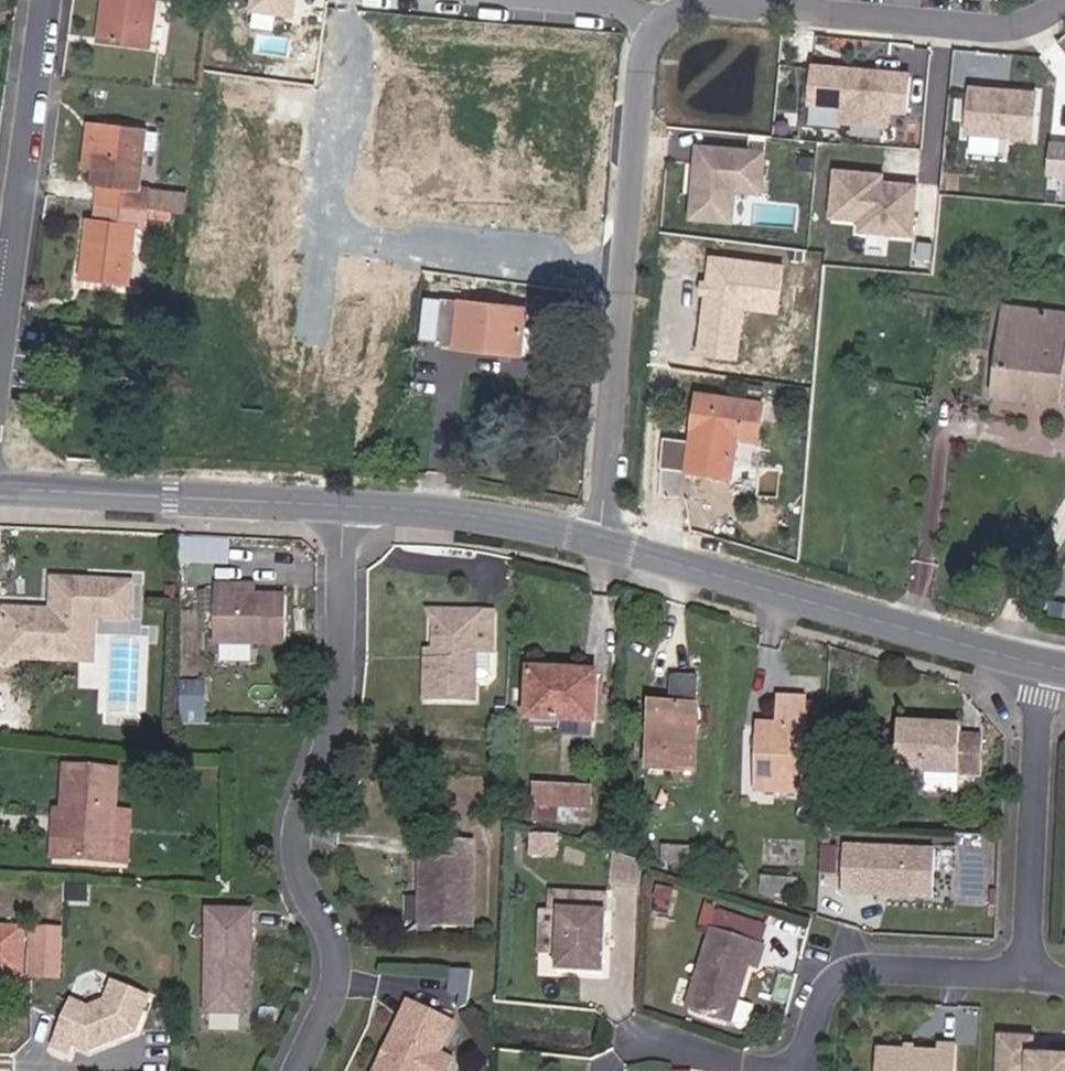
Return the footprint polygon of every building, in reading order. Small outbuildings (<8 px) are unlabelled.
[(157,0),(104,0),(98,44),(151,51),(157,0)] [(249,10),(295,16),(297,0),(250,0),(249,10)] [(909,114),(913,78),(813,69),(810,105),(846,108),(844,125),(888,129),(890,112),(909,114)] [(1032,140),(1037,95),(971,89),(967,134),(1032,140)] [(141,191),(148,129),(98,123),(91,185),(99,186),(97,203),(148,209),(150,192),(141,191)] [(1051,144),(1048,174),(1064,176),(1064,146),(1051,144)] [(761,195),(765,153),(697,147),(690,219),(731,223),(734,192),(761,195)] [(913,237),(918,186),(891,183),(891,190),(882,189),(884,176),(836,171),(832,218),(861,221),(860,232),(913,237)] [(187,214),(189,197),(150,192),(148,209),(171,212),(187,214)] [(130,287),(137,225),(145,226),(146,218),(148,209),(97,203),(94,220),(88,219),(81,280),(130,287)] [(170,221),(171,212),(148,209),(146,218),(170,221)] [(783,266),(707,255),(693,355),(738,361),(745,313),(776,318),(783,266)] [(540,355),(542,330),(524,328),(526,309),(443,300),(439,346),(521,355),(522,353),(540,355)] [(1002,307),(992,396),(1064,404),(1064,314),(1002,307)] [(757,441),(762,404),(697,395),(692,431),(757,441)] [(223,555),(223,539),(182,537),(181,554),(223,555)] [(79,656),(80,635),(94,635),(95,620),(133,622),(134,579),(48,576),(47,608),(5,605),(3,659),(18,659),(79,662),(79,656)] [(286,646),(286,596),(234,596),(234,586),(215,586),(215,596),(200,595),(200,629),(214,629),(214,645),(286,646)] [(477,619),(477,613),(428,611),(434,630),(451,619),(477,619)] [(493,654),(494,613),(477,613),(477,619),(451,619),(434,630),(433,653),(433,661),(426,661),(426,702),(477,703),(477,682),(486,682),(491,677),(492,654),(493,654)] [(93,657),(94,635),(80,635),(79,656),(93,657)] [(596,724),(598,675),(530,672),(528,721),(562,723),(591,724),(596,724)] [(695,772),(697,678),(672,677),(671,706),(653,705),(650,771),(695,772)] [(806,704),(806,700),(779,699),(778,726),(759,725),(757,792),(803,795),(804,748),(806,704)] [(823,749),(825,705),(806,704),(804,748),(823,749)] [(194,725),(194,714),(182,714),(182,725),(194,725)] [(591,736),(591,724),(562,723),(561,734),(591,736)] [(981,777),(983,737),(960,737),(961,728),(899,725),(897,773),(926,775),(958,776),(981,777)] [(113,863),(115,815),(118,772),(66,768),(62,815),(70,816),(67,860),(113,863)] [(957,792),(958,776),(926,775),(926,791),(957,792)] [(590,826),(592,801),(592,790),(535,787),(534,822),(590,826)] [(67,860),(70,816),(62,815),(55,815),(52,859),(67,860)] [(127,865),(131,817),(115,815),(113,863),(127,865)] [(554,857),(554,840),(534,839),(533,856),(554,857)] [(473,929),(475,844),(439,843),(439,860),(420,860),(420,878),(425,883),(425,890),(420,894),(420,928),(473,929)] [(934,899),(936,851),(843,847),(841,895),(934,899)] [(838,861),(839,849),(823,848),(822,860),(838,861)] [(642,888),(643,863),(615,854),(611,886),(642,888)] [(837,876),(838,861),(822,860),(821,875),(837,876)] [(609,975),(611,910),(559,908),(559,914),(558,955),(558,974),(609,975)] [(253,976),(254,912),(207,910),(205,1014),(246,1016),(246,984),(246,976),(253,976)] [(558,955),(559,914),(541,913),(540,954),(558,955)] [(755,945),(759,933),(719,920),(712,931),(755,945)] [(0,928),(0,977),(28,979),(30,930),(0,928)] [(61,979),(62,931),(30,930),(29,977),(61,979)] [(745,983),(749,968),(758,970),(765,948),(755,945),(712,931),(688,1009),(732,1023),(740,996),(737,991),(739,985),(745,983)] [(469,996),(470,973),(451,971),(449,995),(469,996)] [(149,997),(109,982),(102,1000),(88,1007),(71,1000),(52,1047),(71,1055),(74,1048),(87,1053),(137,1032),(149,997)] [(455,1025),(409,1003),(389,1045),(391,1050),(387,1059),(382,1060),(376,1070),(424,1070),(429,1059),(441,1055),(455,1025)] [(1047,1051),(1031,1051),(1032,1044),(1032,1036),(1001,1034),(999,1070),(1064,1070),(1064,1052),(1047,1051)] [(958,1044),(940,1043),(939,1050),(878,1046),(877,1070),(957,1070),(958,1044)] [(387,1059),(391,1050),(389,1045),(382,1060),(387,1059)] [(452,1061),(441,1055),(429,1059),(424,1070),(447,1070),(452,1061)]
